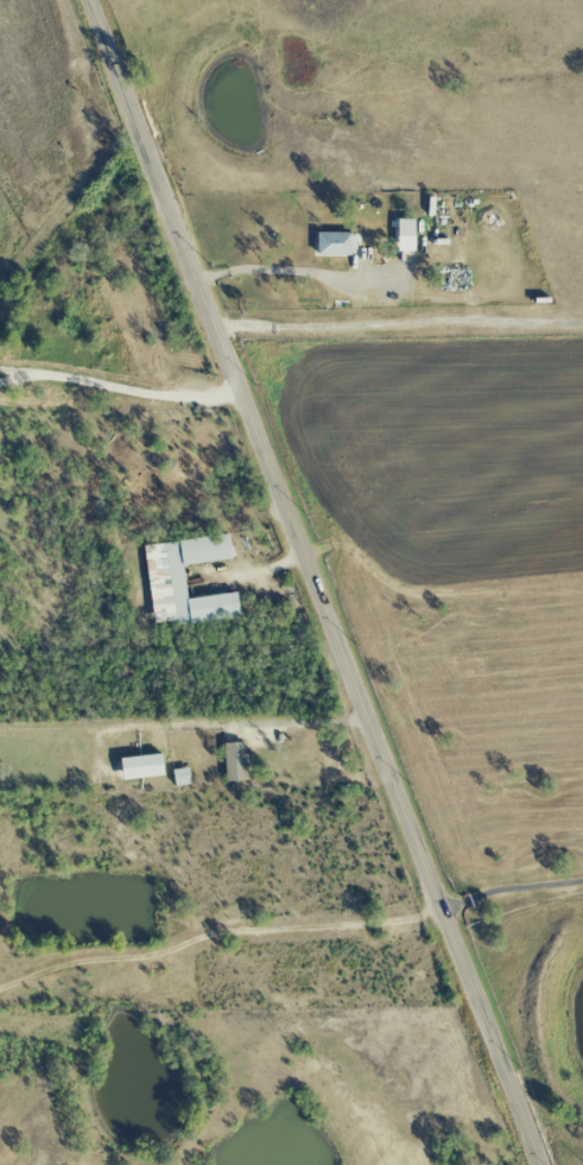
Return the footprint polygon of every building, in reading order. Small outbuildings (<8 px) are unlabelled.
[(413,221),(395,221),(395,254),(413,254),(413,221)] [(315,257),(350,257),(350,234),(315,234),(315,257)] [(143,546),(152,624),(174,622),(175,626),(239,619),(236,593),(186,599),(182,566),(230,561),(227,536),(143,546)] [(224,782),(245,782),(244,743),(223,744),(224,782)] [(163,775),(159,754),(117,761),(121,782),(163,775)] [(173,787),(189,785),(187,769),(171,771),(173,787)]
